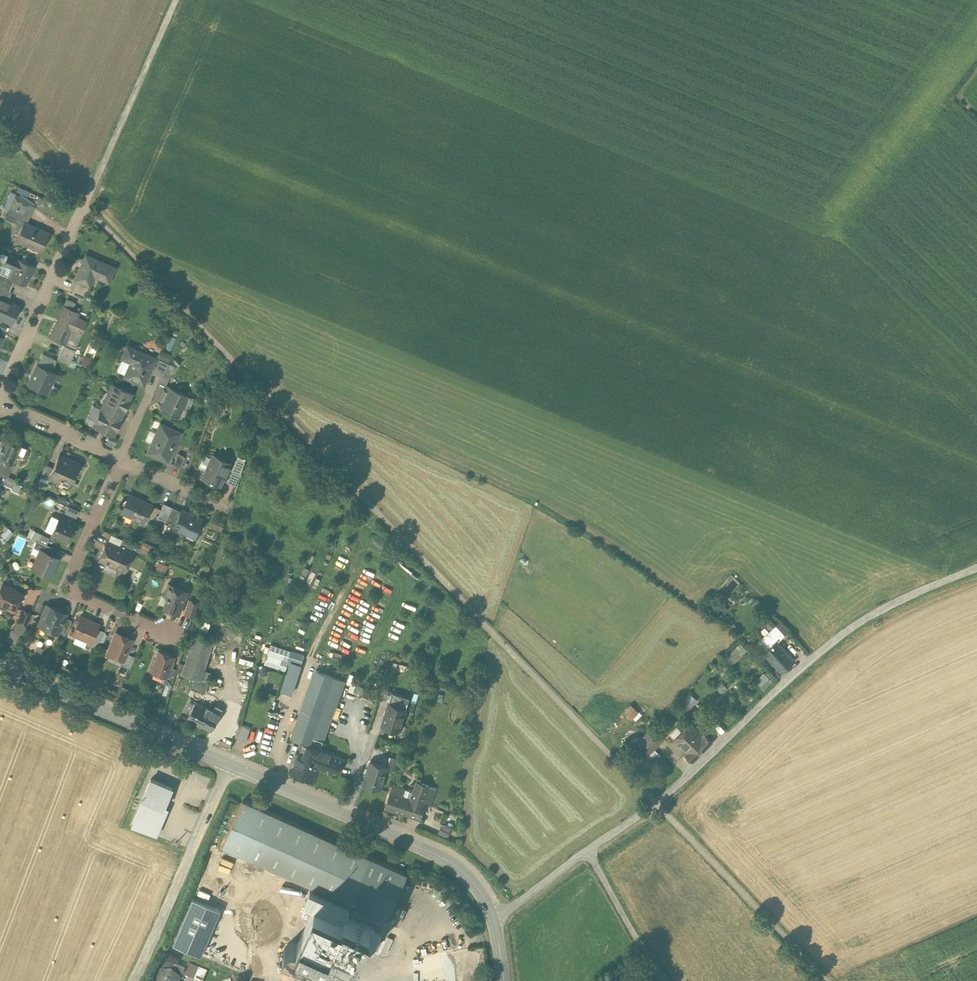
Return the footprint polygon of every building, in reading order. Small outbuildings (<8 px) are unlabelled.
[(8,208),(5,216),(18,222),(22,213),(30,217),(37,201),(12,191),(5,207),(8,208)] [(49,232),(24,221),(16,239),(29,245),(30,244),(41,249),(49,232)] [(34,265),(8,254),(0,272),(9,276),(8,277),(14,279),(25,284),(34,265)] [(114,267),(86,254),(75,278),(77,279),(89,284),(93,274),(108,281),(114,267)] [(0,272),(0,278),(12,283),(14,279),(8,277),(9,276),(0,272)] [(9,290),(12,283),(0,278),(0,286),(9,290)] [(77,279),(71,293),(83,298),(89,284),(77,279)] [(0,286),(0,294),(2,295),(1,297),(5,299),(9,290),(0,286)] [(0,294),(0,317),(9,321),(17,304),(5,299),(1,297),(2,295),(0,294)] [(76,305),(77,299),(67,297),(66,303),(76,305)] [(78,312),(63,305),(50,335),(65,342),(72,327),(81,331),(86,319),(77,315),(78,312)] [(73,330),(69,341),(77,345),(82,334),(73,330)] [(75,350),(63,345),(59,354),(71,359),(75,350)] [(154,358),(127,346),(122,357),(123,357),(131,361),(125,374),(125,376),(143,383),(154,358)] [(71,359),(59,354),(57,359),(69,364),(71,359)] [(131,361),(123,357),(117,370),(121,372),(125,374),(131,361)] [(168,363),(159,359),(154,370),(163,374),(165,370),(168,363)] [(55,371),(37,363),(28,383),(47,391),(55,371)] [(171,373),(165,370),(163,374),(159,383),(165,386),(171,373)] [(131,392),(111,383),(93,425),(113,434),(131,392)] [(188,395),(170,387),(161,408),(176,415),(179,407),(182,408),(188,395)] [(160,423),(147,452),(168,461),(181,433),(160,423)] [(117,438),(109,435),(107,440),(114,444),(117,438)] [(4,438),(0,447),(0,458),(12,463),(21,445),(4,438)] [(186,456),(178,453),(173,464),(181,467),(186,456)] [(66,457),(66,459),(59,456),(60,454),(59,454),(53,467),(49,476),(61,481),(62,478),(70,481),(78,462),(66,457)] [(214,455),(204,478),(221,485),(231,463),(214,455)] [(0,458),(0,468),(9,471),(12,463),(0,458)] [(53,467),(46,464),(41,476),(48,479),(49,476),(53,467)] [(0,468),(0,475),(3,477),(6,478),(9,471),(0,468)] [(6,478),(3,477),(0,483),(11,488),(14,482),(6,478)] [(151,504),(131,495),(123,513),(143,522),(151,504)] [(172,506),(163,502),(157,517),(165,520),(172,506)] [(79,511),(67,506),(64,512),(76,517),(79,511)] [(180,510),(172,506),(165,520),(174,524),(180,510)] [(203,518),(181,508),(180,510),(174,524),(173,527),(186,533),(187,529),(196,533),(203,518)] [(73,522),(59,516),(51,534),(65,540),(73,522)] [(42,534),(34,530),(31,537),(36,540),(39,541),(42,534)] [(49,537),(42,534),(39,541),(46,544),(49,537)] [(134,544),(122,539),(118,546),(130,551),(134,544)] [(39,541),(36,540),(33,546),(40,549),(41,549),(50,553),(52,547),(46,544),(39,541)] [(118,546),(107,541),(98,559),(115,566),(124,570),(128,560),(129,560),(132,552),(118,546)] [(155,547),(143,542),(138,553),(151,558),(155,547)] [(50,553),(41,549),(40,549),(32,567),(50,575),(58,557),(50,553)] [(158,562),(155,572),(164,576),(168,566),(158,562)] [(720,584),(730,594),(741,583),(731,573),(720,584)] [(163,611),(180,617),(191,590),(165,580),(160,592),(169,596),(163,611)] [(2,583),(0,588),(0,602),(9,606),(11,610),(13,611),(16,610),(17,607),(16,604),(21,592),(2,583)] [(194,618),(199,603),(189,600),(185,615),(194,618)] [(733,629),(736,626),(722,611),(728,606),(724,601),(714,610),(733,629)] [(59,608),(58,609),(47,604),(39,622),(47,625),(46,628),(58,633),(59,631),(65,617),(67,613),(64,612),(64,611),(64,609),(63,609),(62,608),(60,608),(59,608)] [(22,609),(18,620),(26,624),(31,613),(22,609)] [(769,609),(766,613),(775,622),(778,619),(769,609)] [(98,624),(80,616),(72,633),(90,641),(91,641),(97,628),(98,624)] [(71,619),(65,617),(59,631),(65,634),(71,619)] [(105,631),(97,628),(91,641),(90,641),(89,644),(98,647),(105,631)] [(132,639),(115,632),(107,652),(123,659),(126,652),(132,639)] [(214,640),(194,634),(182,673),(195,677),(201,679),(204,670),(214,640)] [(724,656),(730,664),(747,649),(740,641),(724,656)] [(291,650),(271,644),(268,653),(265,663),(285,670),(291,650)] [(778,644),(765,655),(782,673),(795,662),(778,644)] [(175,656),(159,650),(151,671),(166,677),(171,666),(175,656)] [(135,656),(126,652),(123,659),(121,665),(129,668),(135,656)] [(177,669),(171,666),(166,677),(164,682),(172,685),(177,669)] [(212,673),(204,670),(201,679),(209,681),(212,673)] [(345,680),(316,670),(291,737),(303,742),(303,743),(310,745),(313,737),(323,740),(345,680)] [(764,671),(755,679),(764,688),(773,679),(764,671)] [(209,681),(201,679),(195,677),(191,689),(206,693),(210,681),(209,681)] [(392,692),(389,703),(406,708),(410,698),(392,692)] [(691,705),(696,698),(688,692),(683,698),(691,705)] [(213,710),(196,701),(187,717),(212,730),(223,708),(216,705),(213,710)] [(630,718),(637,710),(629,702),(621,710),(630,718)] [(406,708),(389,703),(382,725),(399,731),(406,708)] [(250,727),(239,724),(235,737),(246,740),(250,727)] [(690,725),(675,741),(695,761),(710,745),(690,725)] [(323,740),(313,737),(310,745),(320,749),(323,740)] [(310,745),(303,743),(291,772),(312,780),(317,766),(338,774),(344,759),(320,749),(310,745)] [(386,766),(370,761),(362,782),(379,788),(386,766)] [(173,788),(151,778),(143,798),(133,823),(157,834),(168,808),(165,806),(173,788)] [(417,782),(410,799),(424,804),(431,806),(437,789),(417,782)] [(384,808),(405,816),(410,799),(404,797),(406,791),(392,786),(384,808)] [(406,874),(244,800),(243,799),(222,845),(223,845),(386,919),(386,920),(387,920),(399,925),(406,909),(394,904),(407,874),(406,874)] [(410,799),(405,816),(419,821),(424,804),(410,799)] [(452,827),(442,823),(440,828),(450,833),(452,827)] [(450,833),(440,828),(438,834),(448,838),(450,833)] [(350,907),(311,890),(306,901),(315,906),(298,942),(354,967),(363,946),(371,928),(372,925),(347,914),(350,907)] [(221,910),(193,899),(187,910),(186,914),(183,918),(173,943),(201,955),(221,910)] [(382,933),(371,928),(363,946),(374,950),(382,933)] [(429,955),(441,954),(441,942),(428,943),(429,955)] [(173,971),(177,962),(167,958),(157,980),(179,980),(182,975),(173,971)] [(460,973),(471,973),(471,960),(460,961),(460,973)] [(187,966),(177,962),(173,971),(182,975),(183,976),(187,967),(187,966)] [(199,969),(188,964),(187,966),(187,967),(183,976),(194,980),(196,975),(199,969)]
